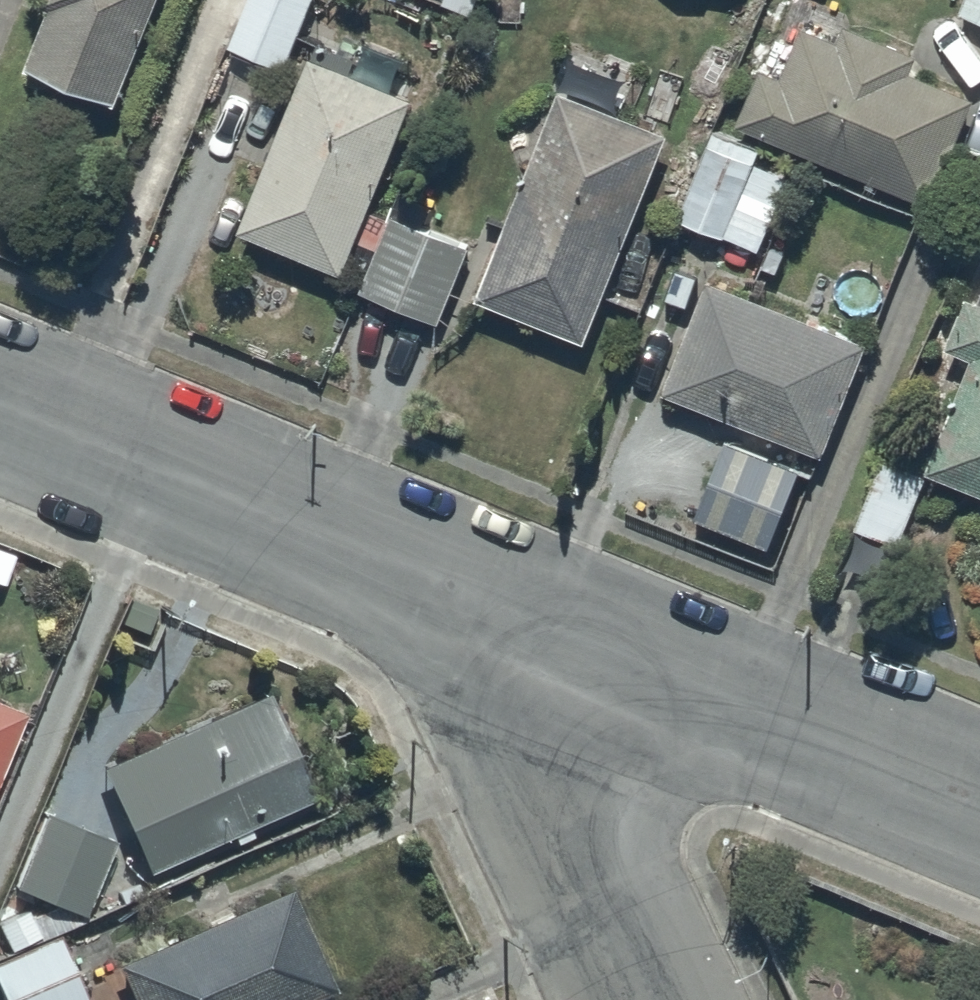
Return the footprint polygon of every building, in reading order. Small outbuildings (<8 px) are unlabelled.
[(23,64),(114,101),(155,0),(37,0),(37,1),(47,5),(23,64)] [(225,42),(282,67),(311,0),(244,0),(225,42)] [(955,9),(979,19),(979,0),(959,0),(955,9)] [(760,65),(737,123),(927,201),(970,96),(907,70),(915,49),(844,20),(837,36),(801,21),(780,73),(760,65)] [(308,51),(236,225),(341,269),(413,95),(384,83),(395,55),(360,41),(354,55),(318,40),(313,53),(308,51)] [(575,55),(474,293),(583,339),(670,133),(614,109),(628,78),(575,55)] [(680,215),(721,235),(760,149),(719,130),(680,215)] [(391,210),(357,288),(437,322),(470,244),(391,210)] [(707,275),(660,389),(819,456),(867,341),(707,275)] [(925,466),(979,489),(979,286),(976,295),(965,290),(944,341),(971,353),(925,466)] [(724,434),(691,514),(768,546),(801,466),(724,434)] [(881,454),(852,525),(898,544),(927,473),(881,454)] [(100,765),(147,868),(229,831),(234,841),(254,833),(249,822),(315,792),(268,688),(100,765)] [(22,710),(0,700),(0,762),(22,710)] [(42,808),(11,883),(82,913),(92,890),(101,894),(117,855),(109,852),(114,838),(42,808)] [(131,999),(306,999),(335,987),(327,969),(333,967),(308,911),(304,913),(290,882),(113,961),(131,999)] [(0,958),(0,993),(3,999),(89,999),(58,932),(0,958)]
